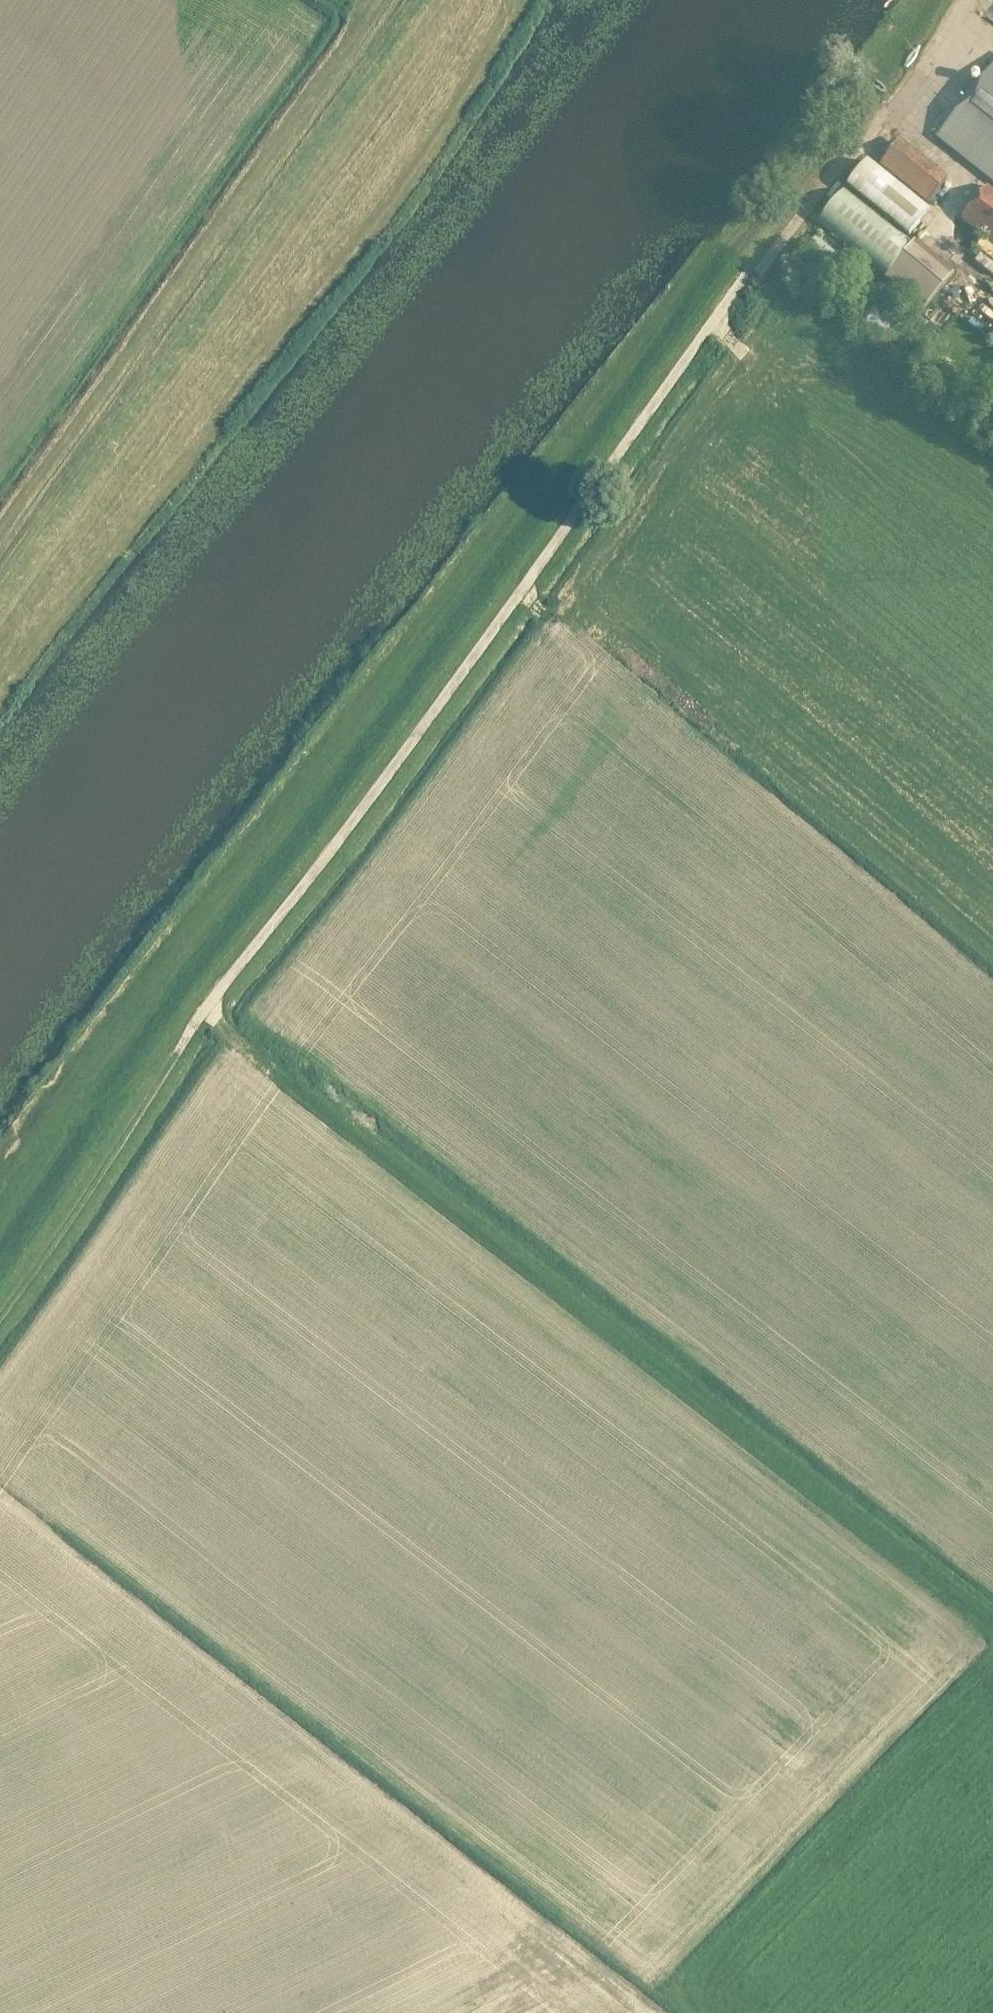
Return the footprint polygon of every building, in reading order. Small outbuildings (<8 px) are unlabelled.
[(934,125),(992,172),(992,51),(934,125)] [(925,191),(945,166),(897,128),(878,152),(925,191)] [(857,183),(909,223),(927,200),(868,152),(864,149),(844,173),(857,183)] [(984,174),(959,206),(992,233),(992,181),(984,174)] [(910,232),(844,178),(816,212),(882,265),(910,232)] [(829,268),(844,252),(814,226),(800,242),(829,268)] [(896,304),(886,283),(864,280),(850,298),(858,320),(881,323),(896,304)]
